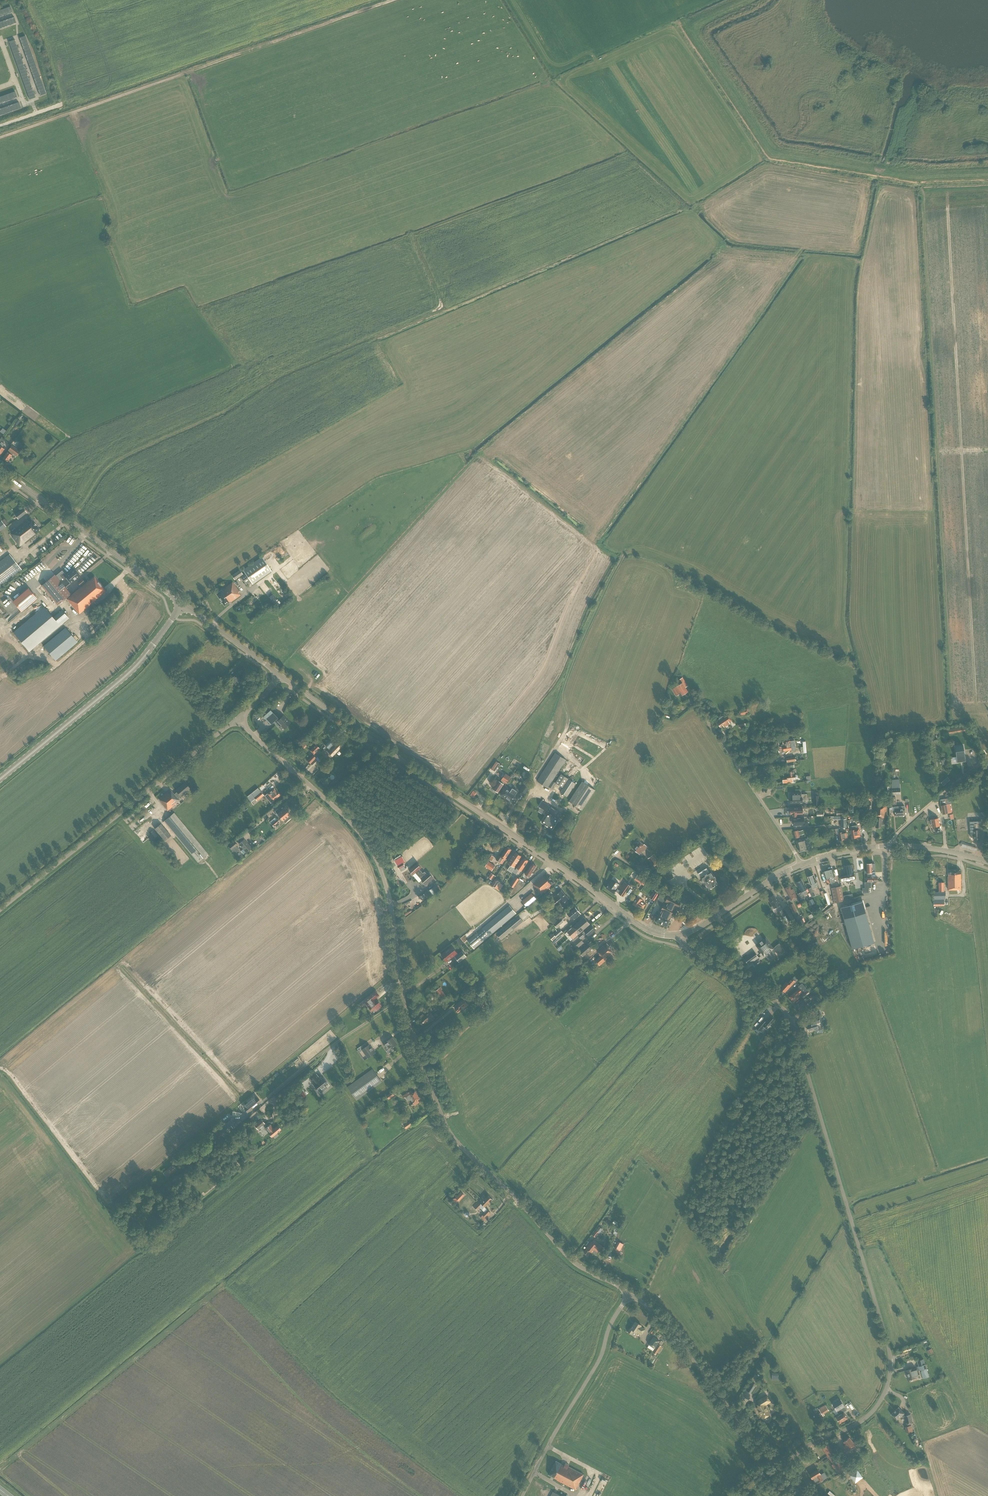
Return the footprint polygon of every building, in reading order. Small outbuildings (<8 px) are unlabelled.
[(1,16),(13,12),(11,6),(0,10),(0,13),(1,16)] [(14,17),(3,21),(5,27),(16,23),(14,17)] [(25,36),(20,38),(24,49),(30,47),(25,36)] [(15,40),(9,42),(13,53),(19,51),(15,40)] [(24,49),(28,61),(34,59),(30,47),(24,49)] [(13,53),(17,65),(23,63),(19,51),(13,53)] [(29,65),(32,73),(38,71),(34,59),(28,61),(29,65)] [(17,65),(22,76),(27,74),(23,63),(17,65)] [(32,73),(36,84),(42,82),(38,71),(32,73)] [(22,76),(26,88),(32,86),(27,74),(22,76)] [(46,94),(42,82),(36,84),(40,96),(46,94)] [(36,97),(32,86),(26,88),(30,100),(36,97)] [(4,96),(6,101),(17,97),(15,92),(4,96)] [(19,102),(7,106),(9,112),(21,108),(19,102)] [(9,112),(7,106),(0,109),(0,115),(9,112)] [(9,450),(7,452),(3,458),(7,461),(12,455),(13,453),(16,455),(19,451),(12,445),(9,450)] [(31,518),(28,521),(28,520),(11,533),(14,536),(13,537),(20,546),(40,530),(39,530),(40,529),(31,518)] [(75,541),(71,536),(67,539),(70,544),(75,541)] [(37,551),(32,555),(35,559),(40,555),(37,551)] [(80,551),(72,554),(75,560),(83,557),(80,551)] [(22,570),(9,554),(0,561),(0,587),(22,570)] [(245,573),(241,577),(246,585),(251,581),(253,584),(271,571),(262,557),(243,570),(245,573)] [(42,585),(58,605),(71,594),(65,587),(80,575),(75,568),(70,572),(67,574),(65,573),(62,570),(56,575),(55,574),(42,585)] [(232,575),(235,580),(243,574),(240,570),(232,575)] [(30,571),(20,581),(24,585),(34,575),(30,571)] [(67,599),(77,611),(79,614),(106,592),(103,588),(104,588),(94,577),(90,581),(89,580),(67,599)] [(238,592),(239,591),(232,582),(216,594),(225,606),(229,603),(240,595),(238,592)] [(37,599),(28,588),(12,602),(21,612),(37,599)] [(62,610),(53,618),(44,607),(13,633),(29,651),(69,618),(62,610)] [(76,640),(78,638),(75,635),(73,637),(65,628),(44,646),(56,660),(77,642),(76,640)] [(236,674),(230,680),(230,681),(223,686),(228,692),(235,686),(235,687),(242,681),(236,674)] [(686,688),(688,686),(683,678),(680,679),(682,683),(672,689),(676,696),(681,693),(683,695),(688,692),(686,688)] [(214,698),(216,701),(223,695),(221,692),(214,698)] [(271,725),(276,720),(277,722),(276,723),(280,727),(282,726),(285,729),(290,723),(291,723),(283,715),(283,716),(279,720),(278,719),(278,718),(270,710),(263,717),(271,725)] [(724,717),(723,716),(719,718),(719,720),(720,721),(717,723),(720,727),(723,725),(725,727),(730,724),(729,722),(732,720),(729,715),(725,718),(724,717)] [(964,726),(939,731),(940,735),(948,734),(956,733),(965,731),(964,726)] [(587,740),(589,734),(580,730),(578,736),(587,740)] [(333,745),(332,744),(333,742),(330,740),(325,745),(329,749),(327,751),(332,756),(342,746),(338,743),(337,741),(333,745)] [(791,745),(789,746),(788,741),(785,742),(785,746),(783,746),(781,747),(782,751),(784,751),(787,750),(787,753),(792,752),(791,750),(792,750),(791,746),(791,745)] [(318,749),(320,748),(316,745),(310,750),(314,754),(307,761),(310,763),(316,758),(315,757),(321,752),(318,749)] [(966,762),(963,745),(955,746),(957,763),(961,762),(963,762),(966,762)] [(324,749),(317,756),(314,760),(316,762),(320,758),(319,758),(326,751),(324,749)] [(555,753),(537,781),(548,788),(549,787),(553,789),(556,783),(553,781),(566,760),(555,753)] [(941,765),(937,766),(938,769),(933,770),(934,778),(943,777),(941,765)] [(782,778),(783,783),(787,783),(796,782),(795,779),(797,779),(798,778),(797,775),(796,774),(795,775),(794,775),(794,770),(788,770),(787,770),(788,775),(787,775),(787,778),(782,778)] [(496,786),(493,789),(498,793),(505,783),(506,783),(507,783),(511,777),(506,774),(502,780),(502,781),(501,782),(500,781),(499,781),(497,780),(493,784),(496,786)] [(561,774),(556,783),(563,787),(568,779),(561,774)] [(563,788),(560,792),(567,797),(576,784),(569,779),(563,788)] [(582,810),(595,790),(582,782),(569,801),(582,810)] [(161,803),(167,811),(170,808),(180,801),(177,798),(180,796),(181,796),(190,789),(185,783),(176,790),(177,792),(174,794),(170,790),(159,799),(162,802),(161,803)] [(519,791),(524,795),(529,788),(523,784),(519,791)] [(891,784),(892,789),(891,789),(891,795),(900,794),(900,784),(892,784),(891,784)] [(504,790),(501,794),(514,803),(518,798),(518,797),(520,795),(517,793),(518,792),(512,788),(512,790),(506,786),(505,785),(502,789),(504,790)] [(258,788),(251,794),(257,801),(264,795),(258,788)] [(274,789),(265,796),(271,803),(280,795),(277,791),(277,792),(274,789)] [(801,793),(791,793),(791,798),(790,798),(791,803),(803,802),(802,800),(807,800),(807,794),(801,795),(801,793)] [(543,802),(540,807),(547,811),(545,813),(547,814),(542,822),(552,829),(559,819),(550,814),(552,811),(548,809),(550,806),(543,802)] [(941,806),(943,814),(951,813),(950,804),(941,806)] [(881,828),(881,825),(886,825),(886,820),(887,806),(874,805),(873,816),(877,816),(876,828),(881,828)] [(839,806),(839,810),(836,810),(836,815),(845,815),(845,806),(839,806)] [(905,806),(894,807),(895,816),(905,815),(905,806)] [(791,814),(791,817),(798,817),(798,814),(803,814),(802,807),(791,808),(791,812),(787,812),(788,815),(791,814)] [(290,815),(284,808),(280,811),(278,808),(273,812),(278,818),(277,819),(275,817),(270,822),(274,827),(280,822),(278,820),(280,818),(283,821),(283,820),(285,823),(291,817),(289,815),(290,815)] [(171,815),(164,821),(198,862),(208,854),(174,813),(171,815)] [(804,817),(791,818),(792,822),(794,822),(794,826),(805,825),(804,817)] [(935,817),(931,817),(931,819),(932,827),(935,827),(935,832),(940,831),(940,826),(939,818),(935,819),(935,817)] [(981,821),(970,821),(971,837),(974,837),(974,839),(979,839),(979,830),(982,830),(981,821)] [(161,824),(155,829),(165,841),(171,835),(161,824)] [(859,828),(857,829),(856,827),(854,827),(854,824),(849,825),(850,830),(851,830),(852,838),(857,838),(857,837),(860,836),(859,828)] [(847,833),(843,833),(843,832),(842,832),(842,829),(838,830),(838,832),(840,841),(844,840),(844,838),(848,838),(847,833)] [(798,830),(793,831),(795,838),(800,837),(799,835),(804,834),(803,830),(798,831),(798,830)] [(810,838),(806,839),(797,841),(800,852),(808,850),(808,849),(812,848),(810,840),(811,840),(810,838)] [(244,839),(239,844),(246,852),(252,848),(244,839)] [(232,850),(237,845),(235,841),(229,846),(232,850)] [(634,849),(637,853),(637,852),(640,854),(643,850),(644,851),(647,847),(644,844),(644,845),(640,842),(639,844),(634,849)] [(499,856),(496,860),(502,864),(511,850),(507,847),(501,856),(500,857),(499,856)] [(511,865),(508,870),(512,873),(515,867),(515,865),(522,856),(516,852),(508,863),(511,865)] [(653,855),(648,859),(654,867),(659,863),(653,855)] [(516,874),(519,870),(521,871),(528,861),(524,858),(519,864),(519,865),(516,870),(515,869),(513,872),(516,874)] [(485,867),(492,871),(496,866),(489,861),(485,867)] [(410,872),(412,874),(413,874),(414,875),(416,873),(420,877),(423,879),(422,880),(425,884),(428,882),(428,883),(434,878),(433,878),(433,877),(429,873),(428,875),(425,872),(423,873),(419,869),(421,868),(417,863),(410,870),(411,871),(410,872)] [(532,863),(525,874),(529,877),(536,866),(532,863)] [(875,863),(872,864),(867,864),(867,873),(872,873),(872,876),(876,876),(875,863)] [(842,882),(855,879),(854,872),(853,872),(852,865),(845,866),(847,874),(841,875),(842,882)] [(662,872),(668,881),(673,877),(667,868),(662,872)] [(707,868),(698,874),(701,878),(709,890),(719,883),(711,871),(709,872),(707,868)] [(833,869),(828,871),(828,870),(823,872),(826,880),(829,878),(831,883),(833,883),(835,882),(834,878),(835,878),(835,877),(833,869)] [(961,870),(957,870),(949,870),(949,874),(949,876),(948,876),(948,890),(961,890),(961,870)] [(546,873),(533,884),(542,894),(551,886),(550,886),(555,882),(546,873)] [(818,882),(816,882),(814,875),(808,877),(811,885),(812,887),(813,889),(819,886),(818,882)] [(639,880),(644,884),(647,879),(642,876),(639,880)] [(513,888),(519,879),(516,877),(511,886),(513,888)] [(495,879),(491,885),(496,888),(500,882),(495,879)] [(512,896),(523,887),(525,883),(519,879),(509,895),(512,896)] [(606,888),(614,894),(614,893),(616,891),(618,892),(617,892),(619,894),(623,897),(631,886),(625,882),(619,890),(618,889),(620,885),(612,879),(606,888)] [(806,890),(802,880),(796,883),(800,890),(801,892),(798,894),(800,899),(805,897),(804,894),(808,893),(806,890)] [(871,882),(865,883),(865,889),(862,889),(863,894),(869,893),(868,888),(871,888),(871,882)] [(793,889),(792,889),(790,886),(785,888),(789,896),(791,900),(797,897),(793,889)] [(831,888),(835,902),(844,900),(841,886),(831,888)] [(561,890),(555,896),(556,898),(552,902),(555,905),(560,902),(562,904),(569,899),(561,890)] [(641,892),(633,904),(635,905),(634,905),(638,907),(639,906),(643,908),(646,904),(642,901),(643,900),(640,898),(642,893),(641,892)] [(658,898),(655,904),(663,907),(660,912),(655,921),(660,923),(662,924),(667,926),(670,920),(672,915),(673,916),(674,916),(681,902),(661,892),(658,898)] [(527,907),(536,899),(532,893),(522,901),(527,907)] [(774,895),(768,898),(773,906),(774,908),(780,905),(778,903),(774,895)] [(863,901),(841,907),(852,949),(874,943),(863,901)] [(516,913),(512,908),(510,906),(468,941),(474,949),(516,913)] [(567,915),(568,914),(573,920),(581,913),(575,906),(567,913),(567,912),(566,913),(567,915)] [(794,918),(787,908),(782,911),(788,922),(794,918)] [(496,933),(501,940),(523,921),(518,915),(496,933)] [(565,916),(554,925),(557,928),(564,922),(563,921),(567,918),(565,916)] [(590,924),(584,917),(573,927),(568,931),(574,938),(578,934),(590,924)] [(591,925),(579,936),(578,936),(571,942),(573,944),(575,946),(573,948),(575,950),(577,948),(577,949),(584,943),(581,939),(584,936),(587,934),(589,936),(596,930),(591,925)] [(554,935),(553,933),(549,937),(553,941),(563,932),(560,930),(554,935)] [(773,948),(766,938),(756,945),(764,956),(772,950),(774,953),(778,950),(781,954),(785,951),(779,943),(775,946),(776,946),(773,948)] [(583,957),(593,948),(589,943),(579,952),(583,957)] [(614,953),(615,952),(607,943),(604,946),(603,946),(597,951),(600,954),(599,955),(600,956),(595,961),(600,966),(610,957),(612,959),(616,955),(614,953)] [(441,955),(447,962),(455,956),(455,957),(459,962),(466,957),(462,951),(458,954),(457,953),(452,946),(441,955)] [(748,957),(747,956),(744,958),(749,965),(759,958),(755,952),(748,957)] [(569,961),(566,964),(565,963),(564,964),(559,969),(560,969),(558,971),(561,974),(562,972),(563,973),(567,969),(567,968),(572,964),(569,961)] [(807,977),(804,973),(798,978),(801,982),(807,977)] [(839,980),(842,984),(850,979),(847,975),(839,980)] [(788,989),(791,986),(794,982),(791,979),(788,983),(786,982),(783,985),(784,985),(781,988),(785,992),(787,989),(788,989)] [(798,995),(801,992),(802,994),(801,995),(803,998),(810,993),(808,991),(809,991),(802,983),(797,988),(798,989),(795,992),(789,997),(794,1002),(800,997),(798,995)] [(436,991),(442,999),(446,995),(440,988),(436,991)] [(471,993),(474,997),(480,992),(477,988),(471,993)] [(364,1001),(362,1002),(364,1005),(366,1003),(368,1005),(372,1011),(374,1009),(376,1011),(381,1007),(379,1005),(381,1004),(378,1000),(377,1001),(375,999),(379,995),(376,991),(371,995),(364,1001)] [(799,1005),(797,1006),(800,1010),(802,1009),(803,1010),(806,1007),(807,1009),(814,1003),(809,996),(808,996),(809,996),(798,1004),(799,1005)] [(465,1008),(469,1005),(464,999),(454,1007),(455,1009),(458,1012),(465,1007),(465,1008)] [(422,1025),(430,1019),(432,1021),(435,1018),(430,1012),(427,1015),(428,1017),(427,1019),(423,1014),(419,1017),(421,1019),(419,1021),(422,1025)] [(764,1019),(756,1028),(761,1032),(765,1028),(768,1030),(771,1026),(770,1025),(775,1020),(771,1016),(766,1022),(764,1019)] [(811,1024),(807,1026),(809,1031),(818,1028),(819,1030),(823,1029),(819,1018),(810,1021),(811,1024)] [(393,1037),(386,1042),(383,1044),(388,1051),(391,1049),(398,1044),(393,1037)] [(368,1058),(375,1053),(369,1045),(362,1050),(368,1058)] [(373,1069),(347,1087),(357,1100),(382,1082),(373,1069)] [(316,1074),(310,1079),(315,1085),(314,1086),(318,1091),(322,1088),(324,1090),(328,1088),(326,1085),(328,1084),(323,1078),(321,1080),(316,1074)] [(415,1091),(413,1093),(412,1091),(402,1096),(403,1098),(405,1096),(408,1101),(411,1099),(415,1105),(420,1102),(418,1100),(420,1099),(415,1091)] [(253,1095),(242,1104),(249,1112),(261,1101),(258,1097),(256,1099),(253,1095)] [(241,1115),(240,1114),(242,1112),(238,1107),(233,1112),(240,1119),(243,1116),(241,1114),(241,1115)] [(218,1130),(224,1137),(237,1126),(231,1119),(218,1130)] [(254,1125),(258,1129),(265,1124),(261,1119),(254,1125)] [(281,1129),(278,1125),(274,1128),(270,1124),(266,1128),(269,1132),(268,1133),(272,1137),(273,1136),(274,1137),(277,1134),(277,1133),(281,1129)] [(173,1165),(166,1171),(169,1175),(177,1169),(173,1165)] [(455,1198),(459,1201),(464,1195),(461,1192),(455,1198)] [(491,1213),(485,1207),(493,1199),(489,1196),(486,1198),(484,1196),(474,1207),(477,1210),(479,1207),(482,1210),(485,1212),(482,1215),(481,1217),(484,1220),(486,1219),(485,1218),(491,1213)] [(593,1235),(595,1237),(599,1232),(599,1233),(602,1228),(599,1226),(596,1231),(593,1235)] [(593,1252),(596,1255),(603,1246),(599,1244),(597,1246),(591,1241),(586,1248),(587,1248),(584,1252),(588,1255),(591,1251),(592,1252),(593,1252)] [(622,1244),(618,1242),(614,1249),(618,1252),(622,1244)] [(642,1325),(635,1321),(631,1328),(630,1328),(628,1332),(632,1334),(634,1331),(637,1333),(638,1331),(642,1334),(645,1329),(641,1326),(642,1325)] [(651,1341),(649,1344),(655,1348),(660,1341),(653,1337),(651,1341)] [(664,1347),(661,1346),(664,1342),(661,1340),(659,1344),(658,1344),(653,1352),(657,1354),(657,1352),(659,1354),(664,1347)] [(919,1371),(921,1370),(922,1372),(921,1372),(923,1378),(929,1377),(927,1370),(926,1368),(925,1364),(917,1366),(919,1371)] [(918,1377),(918,1376),(915,1367),(913,1368),(906,1370),(909,1380),(916,1378),(915,1378),(918,1377)] [(756,1386),(751,1383),(747,1390),(752,1393),(756,1386)] [(763,1418),(770,1413),(765,1405),(771,1402),(767,1395),(758,1401),(760,1405),(757,1408),(763,1418)] [(833,1405),(839,1415),(836,1417),(840,1423),(848,1418),(844,1412),(847,1410),(841,1400),(833,1405)] [(819,1410),(823,1416),(825,1415),(824,1414),(829,1410),(826,1406),(819,1410)] [(891,1414),(897,1420),(902,1415),(903,1416),(904,1416),(907,1425),(913,1423),(910,1414),(907,1415),(904,1413),(899,1407),(891,1414)] [(844,1446),(848,1451),(850,1449),(850,1450),(856,1445),(849,1437),(844,1442),(845,1444),(844,1446)] [(846,1470),(828,1444),(823,1448),(840,1474),(846,1470)] [(403,1470),(409,1461),(390,1449),(385,1457),(403,1470)] [(557,1479),(557,1480),(576,1490),(584,1474),(568,1466),(569,1465),(566,1463),(564,1466),(561,1464),(556,1461),(549,1475),(557,1479)] [(820,1475),(821,1474),(818,1470),(810,1474),(813,1479),(815,1483),(819,1480),(820,1482),(823,1480),(820,1475)]
